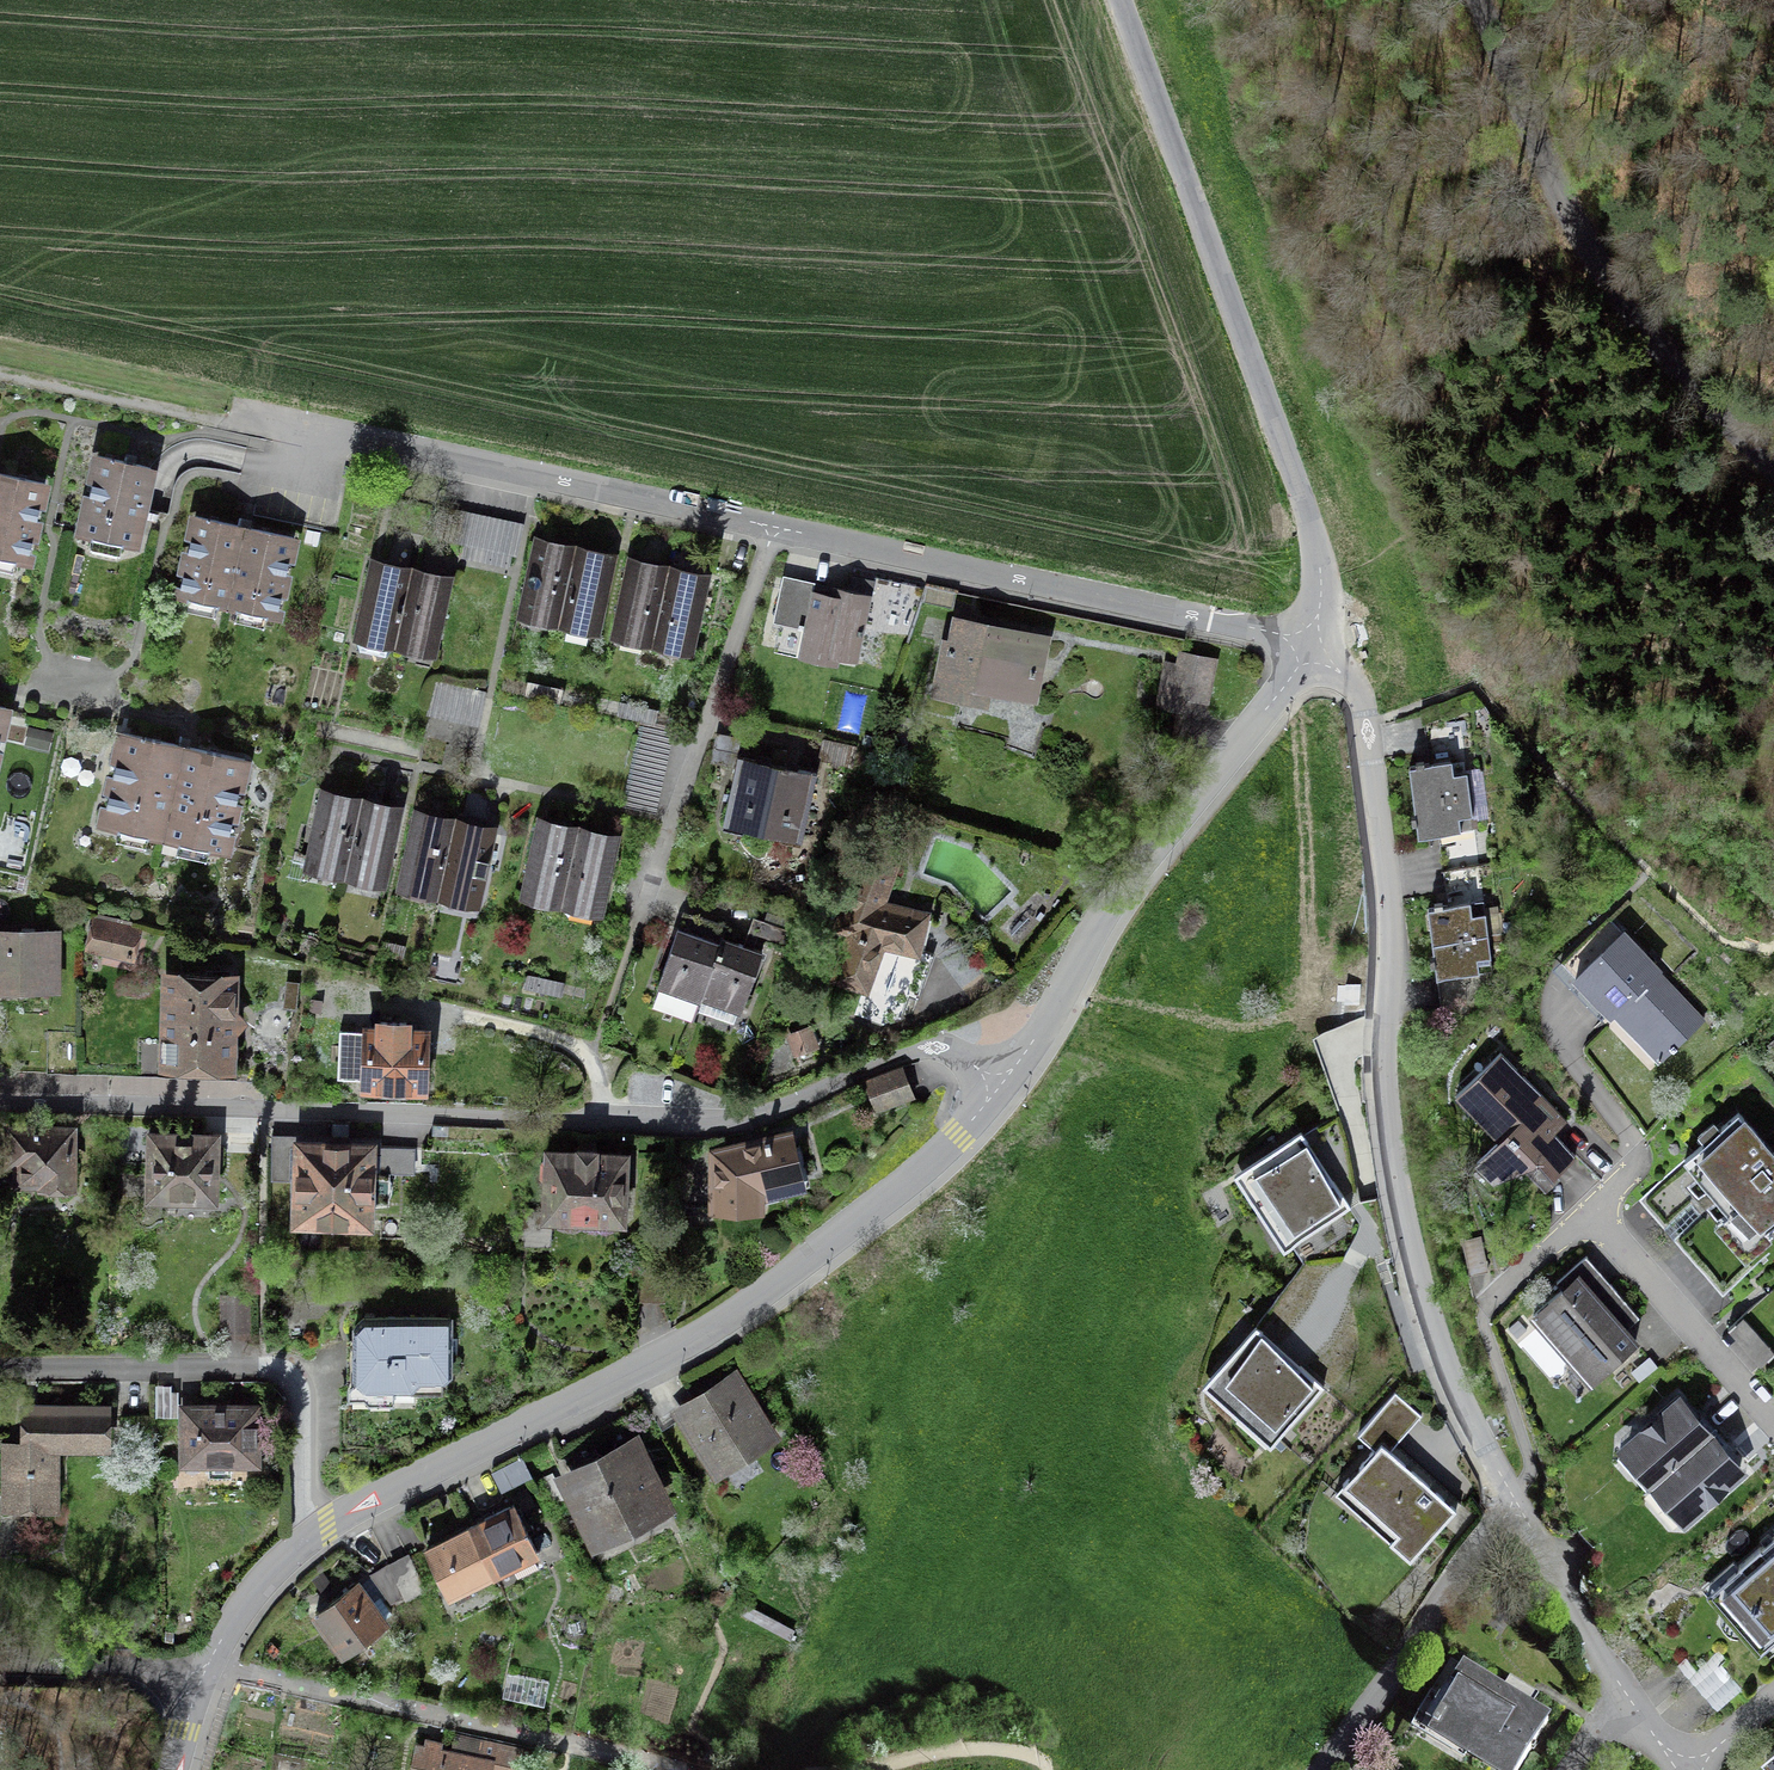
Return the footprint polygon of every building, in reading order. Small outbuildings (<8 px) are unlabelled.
[(134,545),(151,467),(98,456),(81,533),(93,536),(122,542),(134,545)] [(15,559),(27,562),(44,483),(0,473),(0,556),(15,559)] [(521,529),(439,512),(435,534),(516,552),(521,529)] [(266,614),(276,616),(293,537),(196,516),(179,595),(189,597),(217,603),(237,608),(266,614)] [(122,542),(93,536),(91,548),(119,554),(122,542)] [(511,551),(466,542),(463,554),(508,564),(511,551)] [(560,619),(574,552),(533,543),(519,610),(560,619)] [(615,561),(574,552),(560,619),(601,627),(615,561)] [(0,556),(0,568),(12,571),(15,559),(0,556)] [(653,639),(668,572),(627,563),(612,630),(653,639)] [(395,641),(396,641),(411,574),(370,565),(355,632),(357,632),(356,641),(360,651),(386,656),(393,649),(395,641)] [(694,648),(709,581),(668,572),(653,639),(694,648)] [(437,650),(452,583),(411,574),(396,641),(437,650)] [(783,576),(781,584),(870,603),(872,596),(783,576)] [(781,584),(773,623),(780,624),(804,630),(798,658),(838,667),(839,662),(856,665),(870,603),(781,584)] [(217,603),(189,597),(186,609),(215,615),(217,603)] [(266,614),(237,608),(235,620),(264,626),(266,614)] [(967,695),(970,680),(1031,693),(1042,640),(994,630),(993,633),(981,631),(981,625),(974,624),(974,626),(960,623),(955,647),(949,646),(940,689),(967,695)] [(804,630),(780,624),(774,653),(798,658),(804,630)] [(1214,661),(1181,654),(1179,666),(1173,693),(1183,695),(1206,699),(1214,661)] [(1173,693),(1179,666),(1168,663),(1160,704),(1180,708),(1183,695),(1173,693)] [(531,696),(543,698),(545,686),(534,684),(531,696)] [(557,689),(545,686),(543,698),(555,701),(557,689)] [(625,716),(636,718),(639,706),(628,704),(625,716)] [(651,709),(639,706),(636,718),(648,721),(651,709)] [(1428,752),(1464,747),(1458,709),(1423,713),(1428,752)] [(52,733),(29,727),(25,743),(48,749),(52,733)] [(123,732),(103,824),(119,828),(148,834),(180,841),(208,847),(225,851),(245,759),(123,732)] [(711,761),(734,766),(740,738),(717,733),(711,761)] [(823,738),(818,759),(851,767),(856,745),(823,738)] [(1464,747),(1428,752),(1430,764),(1452,761),(1454,774),(1467,772),(1464,747)] [(745,820),(743,829),(762,833),(777,765),(781,749),(773,748),(770,764),(738,756),(725,815),(745,820)] [(777,765),(762,833),(781,837),(783,829),(804,833),(817,773),(784,768),(788,751),(781,749),(777,765)] [(1409,766),(1414,801),(1470,794),(1467,772),(1454,774),(1452,761),(1430,764),(1409,766)] [(1473,815),(1470,794),(1414,801),(1419,837),(1438,834),(1461,831),(1459,817),(1473,815)] [(346,871),(361,804),(320,795),(305,862),(346,871)] [(361,804),(346,871),(387,880),(402,813),(361,804)] [(722,829),(742,833),(743,829),(745,820),(725,815),(722,829)] [(1461,831),(1438,834),(1440,846),(1476,841),(1473,815),(1459,817),(1461,831)] [(399,882),(440,891),(454,825),(413,816),(399,882)] [(522,891),(563,900),(577,833),(537,824),(522,891)] [(495,833),(454,825),(440,891),(480,900),(495,833)] [(148,834),(119,828),(117,840),(145,846),(148,834)] [(801,846),(804,833),(783,829),(781,837),(780,842),(801,846)] [(604,909),(618,842),(577,833),(563,900),(604,909)] [(208,847),(180,841),(177,853),(206,859),(208,847)] [(1476,841),(1440,846),(1443,869),(1479,864),(1476,841)] [(933,954),(916,950),(925,915),(880,905),(895,864),(865,853),(844,913),(857,918),(836,979),(864,988),(855,1014),(882,1024),(901,1017),(912,984),(921,988),(933,954)] [(1482,888),(1479,864),(1443,869),(1446,893),(1482,888)] [(1482,888),(1446,893),(1448,905),(1470,902),(1472,915),(1485,913),(1482,888)] [(1428,908),(1432,943),(1488,935),(1485,913),(1472,915),(1470,902),(1428,908)] [(683,911),(678,928),(689,932),(695,915),(683,911)] [(720,943),(722,937),(726,926),(695,915),(689,932),(678,928),(657,987),(659,987),(655,999),(676,1006),(674,1013),(693,1020),(701,997),(720,943)] [(1561,962),(1575,978),(1623,933),(1608,917),(1561,962)] [(764,920),(758,937),(789,948),(795,931),(764,920)] [(128,955),(131,959),(135,957),(132,953),(136,933),(96,923),(90,946),(128,955)] [(54,984),(54,932),(0,932),(0,984),(54,984)] [(1623,933),(1575,978),(1611,1015),(1618,1008),(1664,1057),(1672,1050),(1674,1052),(1678,1047),(1676,1045),(1704,1019),(1624,932),(1623,933)] [(1488,935),(1432,943),(1437,977),(1464,974),(1493,970),(1491,957),(1488,935)] [(362,937),(359,949),(372,952),(374,939),(362,937)] [(720,943),(701,997),(702,997),(703,997),(738,1010),(739,1010),(742,1011),(762,951),(743,945),(722,937),(720,943)] [(385,942),(383,954),(395,957),(398,945),(385,942)] [(1464,974),(1437,977),(1439,990),(1465,986),(1464,974)] [(531,989),(543,991),(545,979),(534,976),(531,989)] [(230,1031),(239,1021),(230,1011),(231,979),(169,977),(166,1061),(229,1063),(230,1031)] [(545,979),(543,991),(555,994),(557,982),(545,979)] [(287,980),(283,1008),(295,1009),(299,982),(287,980)] [(738,1010),(703,997),(698,1012),(733,1024),(738,1010)] [(48,1058),(48,1073),(237,1079),(239,1021),(230,1031),(229,1063),(48,1058)] [(417,1085),(422,1085),(425,1034),(406,1033),(406,1023),(380,1021),(380,1032),(339,1030),(337,1078),(366,1079),(365,1082),(369,1083),(369,1091),(388,1092),(388,1083),(399,1084),(399,1092),(417,1093),(417,1085)] [(811,1035),(785,1044),(793,1066),(818,1057),(811,1035)] [(1465,1090),(1479,1104),(1471,1111),(1499,1141),(1477,1162),(1495,1181),(1538,1161),(1552,1177),(1575,1155),(1554,1133),(1548,1127),(1559,1116),(1565,1122),(1566,1121),(1501,1053),(1456,1096),(1458,1097),(1465,1090)] [(877,1111),(913,1096),(901,1067),(866,1081),(877,1111)] [(1458,1097),(1471,1111),(1479,1104),(1465,1090),(1458,1097)] [(1773,1230),(1773,1153),(1739,1112),(1685,1159),(1756,1241),(1765,1232),(1768,1235),(1773,1230)] [(1548,1127),(1554,1133),(1565,1122),(1559,1116),(1548,1127)] [(10,1159),(19,1159),(18,1173),(46,1175),(46,1191),(68,1191),(68,1181),(71,1181),(72,1127),(10,1126),(10,1159)] [(1292,1245),(1351,1207),(1301,1131),(1243,1169),(1292,1245)] [(271,1133),(271,1178),(290,1178),(292,1147),(298,1147),(298,1143),(371,1145),(381,1146),(381,1137),(271,1133)] [(800,1145),(792,1147),(789,1135),(715,1153),(714,1207),(758,1207),(759,1186),(807,1174),(800,1145)] [(221,1160),(221,1148),(212,1147),(213,1138),(148,1136),(147,1163),(153,1164),(152,1192),(211,1194),(212,1160),(221,1160)] [(370,1171),(371,1145),(298,1143),(298,1147),(296,1219),(304,1219),(304,1225),(322,1225),(322,1220),(354,1221),(358,1225),(366,1225),(373,1220),(373,1211),(369,1207),(369,1200),(388,1200),(389,1196),(393,1190),(393,1182),(389,1176),(389,1171),(370,1171)] [(381,1146),(371,1145),(370,1171),(389,1171),(415,1172),(415,1147),(381,1146)] [(587,1216),(587,1219),(592,1225),(608,1226),(614,1220),(614,1217),(620,1217),(623,1156),(596,1155),(597,1148),(577,1147),(577,1155),(551,1153),(550,1156),(548,1156),(541,1162),(541,1176),(546,1182),(549,1182),(548,1212),(548,1214),(587,1216)] [(1756,1241),(1685,1159),(1645,1194),(1670,1224),(1692,1205),(1700,1215),(1679,1234),(1728,1290),(1768,1255),(1761,1247),(1772,1238),(1768,1235),(1765,1232),(1756,1241)] [(1538,1161),(1523,1168),(1546,1191),(1560,1178),(1556,1174),(1552,1177),(1538,1161)] [(548,1214),(548,1212),(523,1211),(522,1243),(546,1244),(548,1214)] [(1617,1291),(1586,1256),(1557,1282),(1563,1289),(1533,1314),(1591,1380),(1636,1340),(1603,1303),(1617,1291)] [(247,1296),(223,1296),(223,1334),(247,1334),(247,1296)] [(1773,1380),(1773,1353),(1741,1316),(1728,1328),(1773,1380)] [(354,1379),(355,1380),(348,1387),(348,1397),(364,1397),(368,1402),(394,1402),(394,1393),(442,1393),(442,1380),(444,1380),(450,1374),(450,1339),(450,1317),(364,1317),(355,1326),(354,1379)] [(1324,1386),(1256,1325),(1209,1377),(1277,1438),(1324,1386)] [(688,1412),(719,1462),(765,1431),(742,1396),(749,1391),(741,1378),(688,1412)] [(176,1411),(177,1380),(154,1379),(152,1410),(176,1411)] [(1368,1498),(1401,1527),(1390,1540),(1410,1559),(1456,1508),(1391,1449),(1422,1415),(1395,1391),(1364,1427),(1381,1442),(1343,1484),(1364,1503),(1368,1498)] [(1681,1401),(1627,1448),(1656,1482),(1710,1435),(1681,1401)] [(29,1509),(57,1509),(56,1445),(107,1445),(107,1407),(24,1408),(24,1444),(4,1444),(4,1499),(29,1499),(29,1509)] [(255,1407),(184,1408),(185,1459),(209,1459),(231,1459),(255,1459),(255,1407)] [(1710,1435),(1656,1482),(1686,1516),(1740,1469),(1710,1435)] [(658,1502),(630,1447),(572,1476),(580,1493),(574,1496),(583,1514),(589,1511),(600,1531),(615,1523),(619,1531),(646,1517),(642,1510),(658,1502)] [(522,1458),(495,1472),(504,1488),(530,1475),(522,1458)] [(231,1459),(209,1459),(209,1470),(231,1470),(231,1459)] [(468,1530),(494,1583),(497,1581),(535,1563),(540,1561),(514,1508),(468,1530)] [(476,1592),(494,1583),(468,1530),(423,1552),(449,1605),(454,1603),(476,1592)] [(1718,1585),(1770,1644),(1773,1640),(1773,1536),(1718,1585)] [(425,1587),(409,1555),(390,1565),(404,1593),(406,1597),(425,1587)] [(535,1563),(497,1581),(501,1590),(520,1581),(519,1579),(539,1569),(535,1563)] [(390,1600),(404,1593),(390,1565),(370,1574),(390,1600)] [(344,1652),(385,1621),(383,1618),(391,1611),(382,1598),(373,1605),(356,1582),(315,1613),(344,1652)] [(478,1595),(476,1592),(454,1603),(456,1606),(478,1595)] [(1501,1692),(1461,1668),(1464,1663),(1454,1657),(1411,1727),(1464,1759),(1467,1754),(1493,1769),(1518,1769),(1548,1721),(1529,1709),(1538,1694),(1510,1677),(1501,1692)] [(526,1750),(455,1735),(452,1752),(416,1745),(411,1769),(522,1769),(526,1750)]
